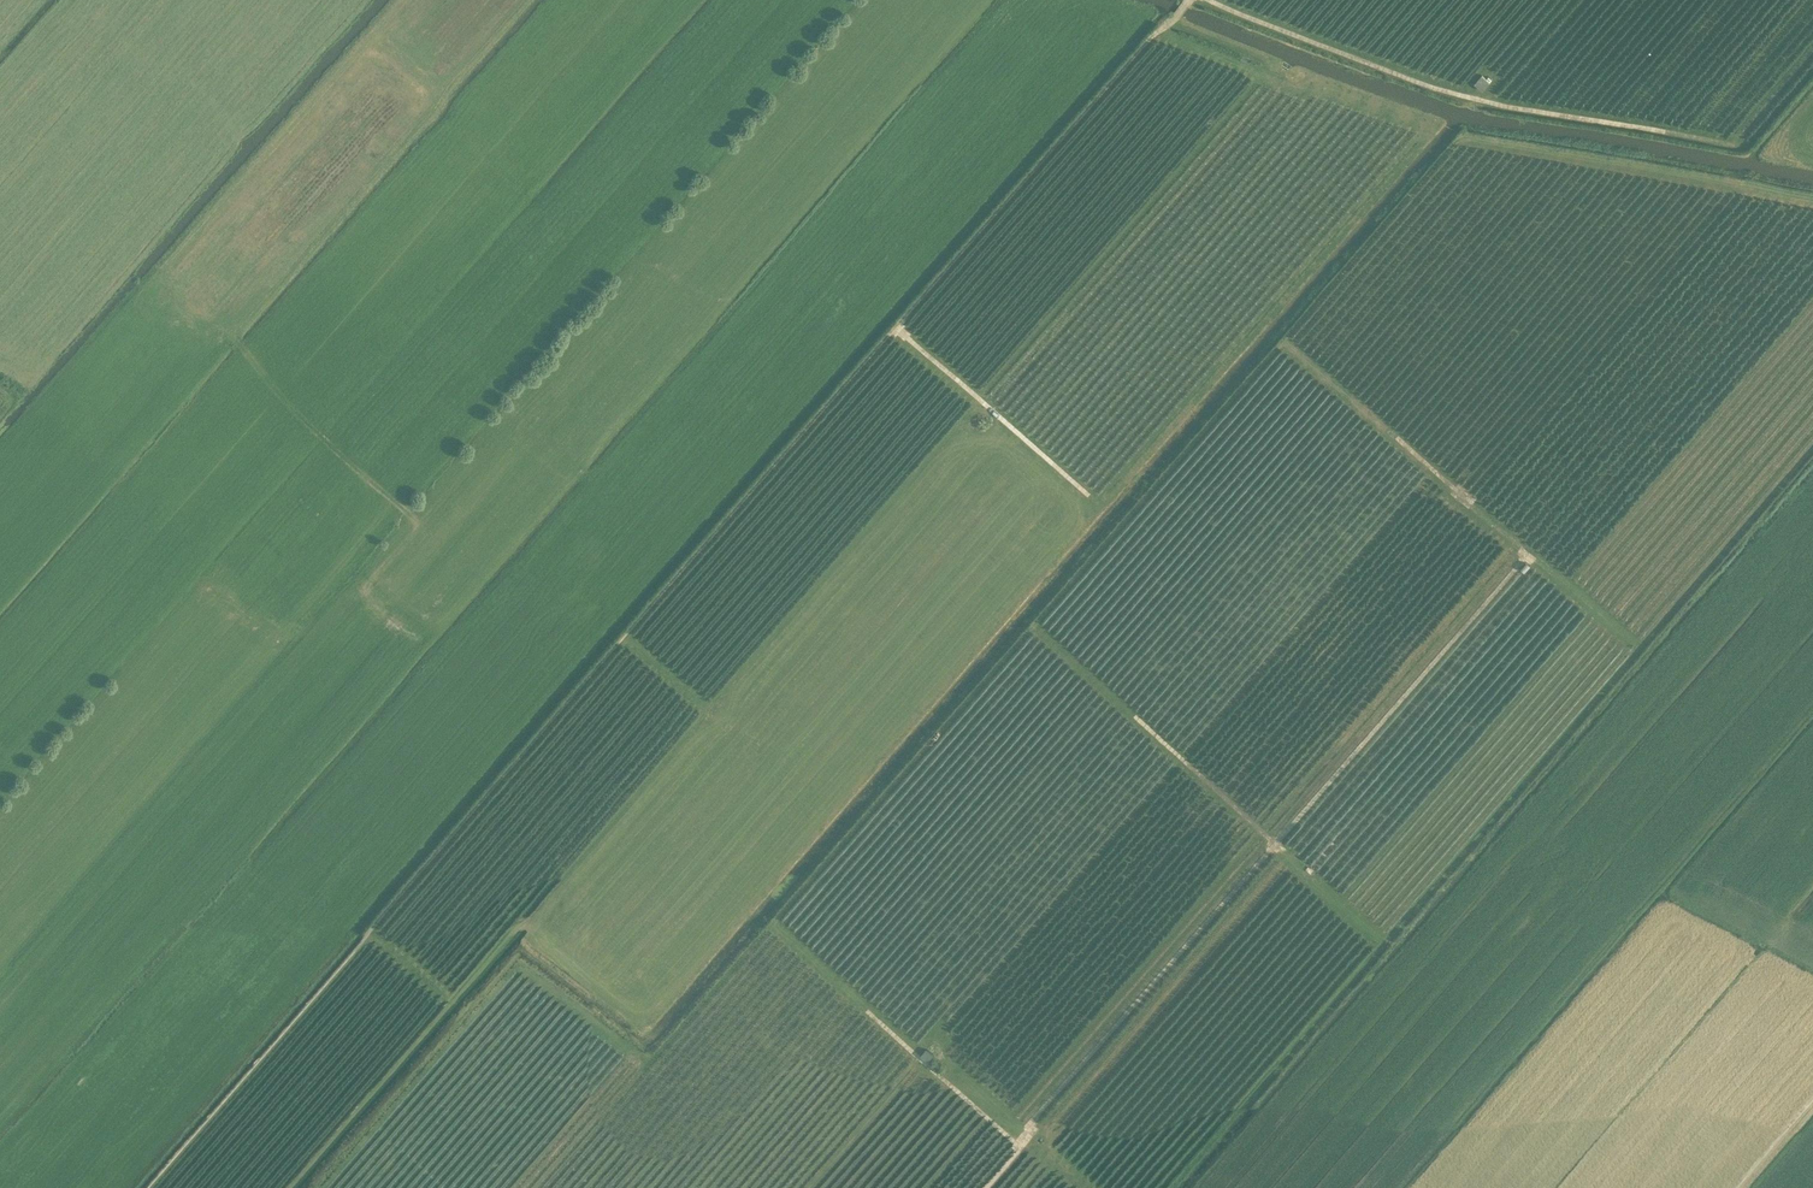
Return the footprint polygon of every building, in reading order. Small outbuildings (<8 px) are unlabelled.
[(1243,54),(1241,59),(1249,62),(1251,58),(1243,54)] [(1482,74),(1474,83),(1482,90),(1490,82),(1482,74)] [(941,1030),(927,1045),(935,1052),(949,1038),(941,1030)] [(927,1062),(933,1054),(926,1048),(920,1056),(927,1062)]
